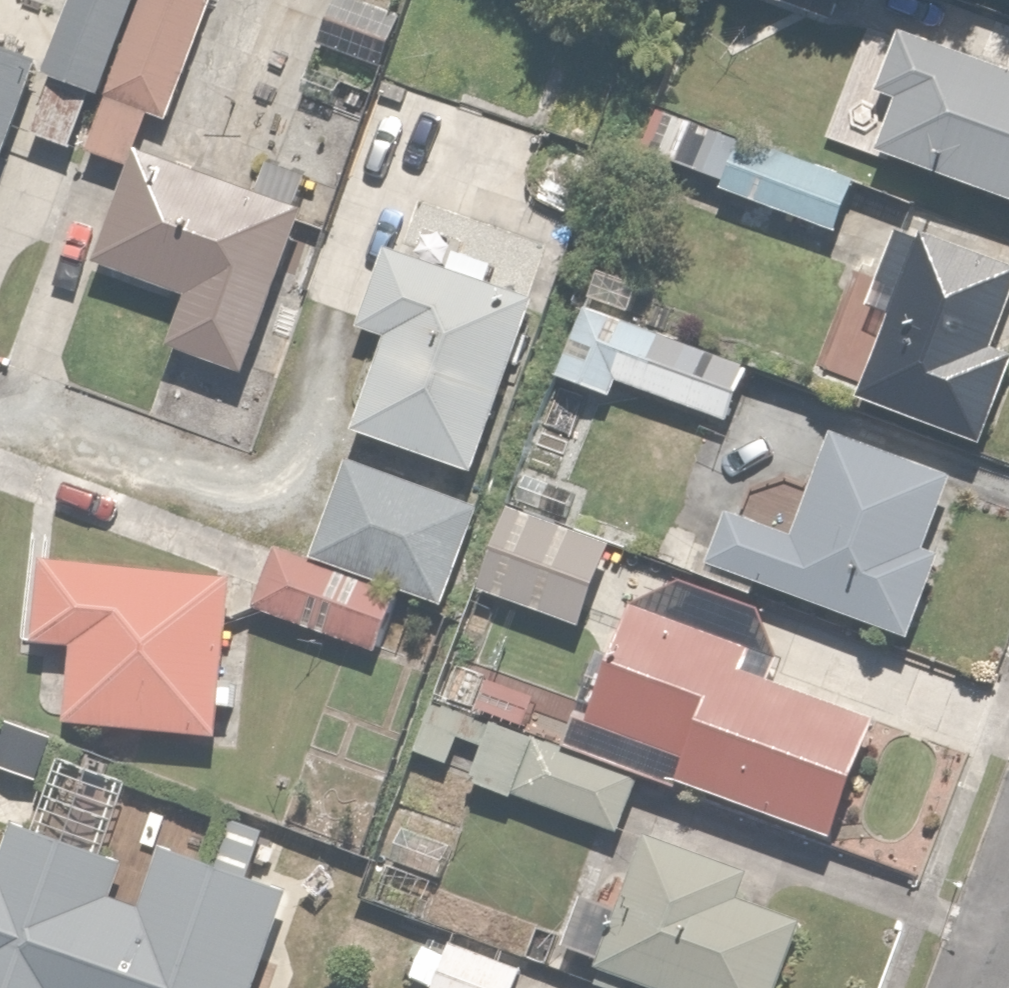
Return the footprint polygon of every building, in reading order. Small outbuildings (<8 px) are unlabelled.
[(49,76),(102,95),(136,0),(77,0),(49,76)] [(88,153),(133,170),(198,0),(146,0),(88,153)] [(316,43),(372,67),(400,0),(334,0),(316,43)] [(844,12),(848,0),(801,0),(844,12)] [(0,10),(0,187),(47,69),(12,55),(26,21),(0,10)] [(878,97),(898,104),(879,155),(1008,203),(1008,67),(904,28),(878,97)] [(93,104),(53,89),(35,137),(75,152),(93,104)] [(317,175),(340,114),(285,93),(261,154),(317,175)] [(695,170),(721,178),(718,187),(836,227),(854,175),(736,134),(730,150),(705,142),(695,170)] [(302,215),(144,152),(99,266),(194,304),(179,344),(241,369),(302,215)] [(860,401),(987,446),(1008,386),(1008,356),(990,349),(1008,295),(1008,266),(929,237),(924,252),(888,239),(864,303),(892,313),(860,401)] [(537,304),(393,252),(366,326),(392,335),(356,433),(474,476),(537,304)] [(751,367),(584,308),(560,377),(611,395),(617,380),(732,420),(751,367)] [(797,538),(730,517),(711,573),(913,639),(945,542),(929,537),(949,478),(830,439),(811,497),(797,538)] [(482,510),(355,464),(319,563),(273,546),(250,609),(378,655),(401,593),(445,609),(482,510)] [(605,548),(510,512),(481,589),(575,625),(605,548)] [(238,575),(42,567),(39,647),(77,648),(74,728),(233,734),(238,575)] [(753,659),(633,618),(594,729),(691,763),(684,784),(851,843),(890,732),(745,681),(753,659)] [(559,688),(498,665),(483,706),(544,729),(559,688)] [(488,721),(442,700),(416,755),(451,771),(466,740),(477,745),(488,721)] [(636,778),(495,724),(474,779),(615,834),(636,778)] [(215,870),(160,851),(142,908),(112,898),(121,871),(99,863),(127,779),(61,757),(33,841),(14,835),(0,876),(0,987),(256,987),(288,894),(251,882),(268,830),(232,818),(215,870)] [(658,834),(602,964),(659,987),(774,987),(800,927),(736,899),(747,871),(658,834)] [(391,865),(375,900),(418,920),(434,885),(391,865)] [(456,943),(452,955),(425,945),(413,979),(437,987),(519,987),(526,968),(456,943)]
